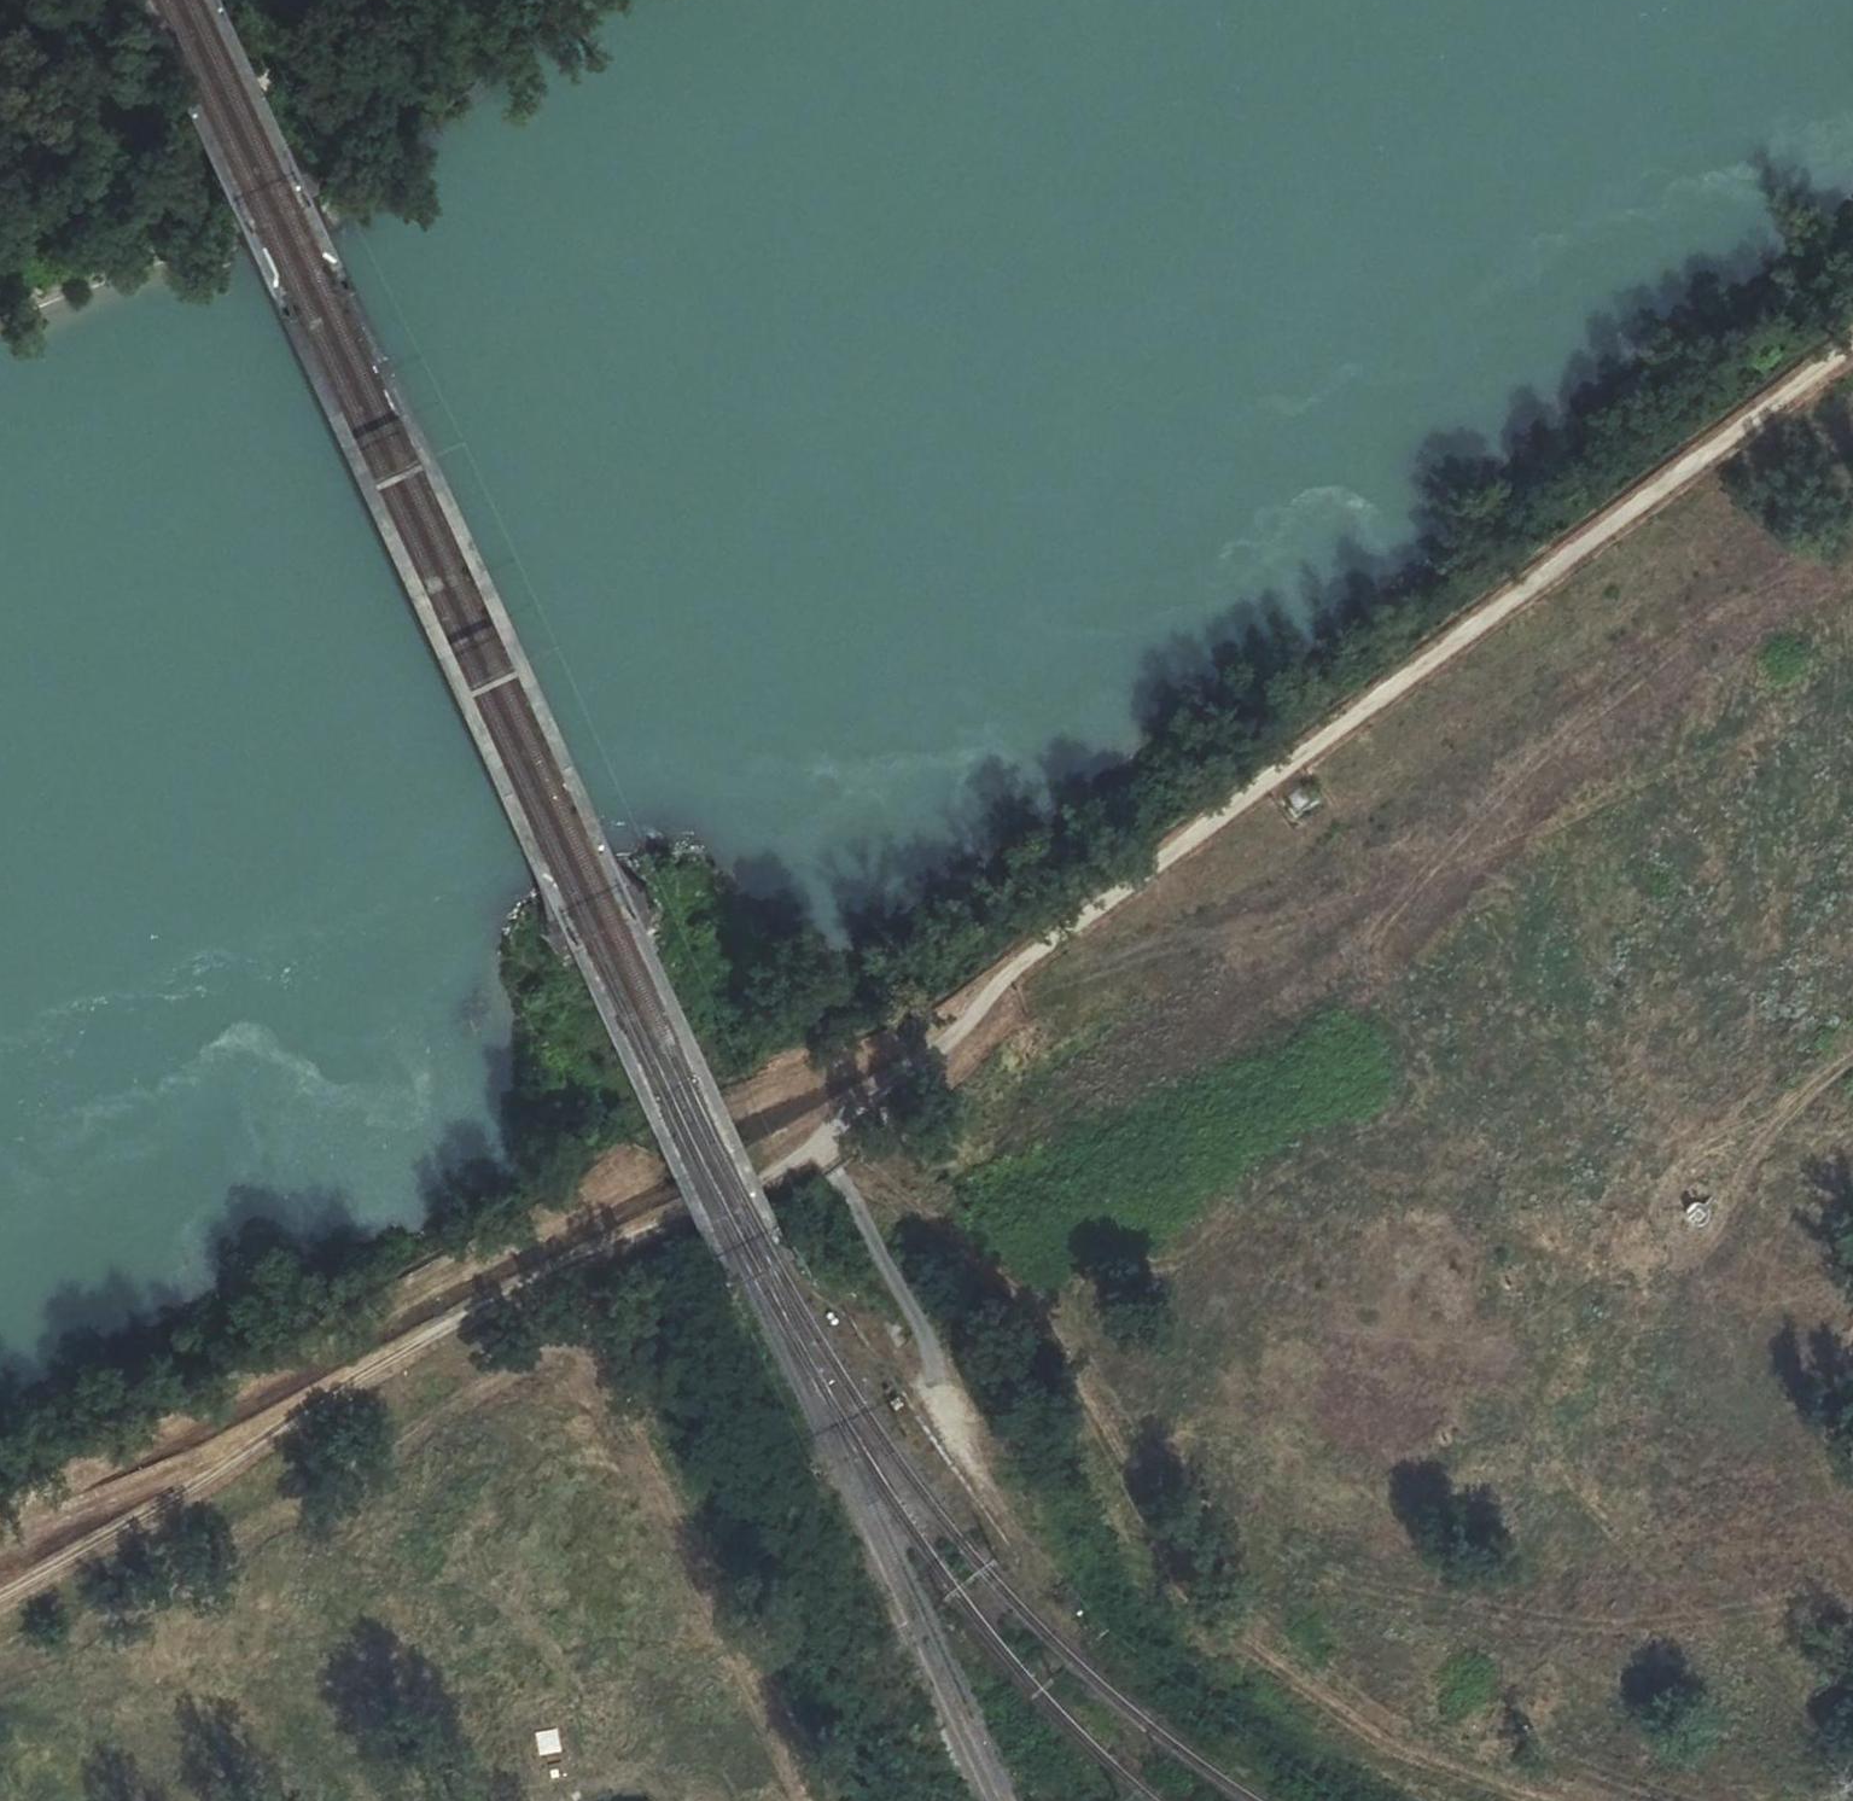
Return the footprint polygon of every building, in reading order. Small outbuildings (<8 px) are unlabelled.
[(539,1753),(558,1750),(555,1730),(536,1733),(539,1753)]
